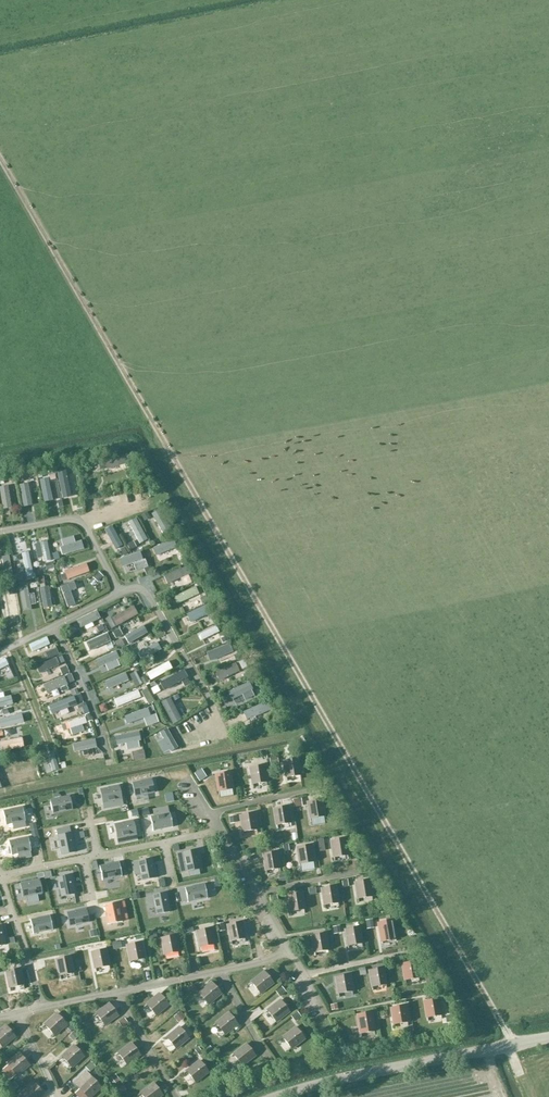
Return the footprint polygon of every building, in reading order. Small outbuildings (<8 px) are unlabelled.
[(129,453),(108,459),(110,466),(131,460),(129,453)] [(57,472),(62,499),(71,497),(65,470),(57,472)] [(48,478),(39,480),(44,502),(52,501),(48,478)] [(28,484),(19,485),(23,507),(32,506),(28,484)] [(8,486),(0,488),(0,493),(3,509),(11,508),(8,486)] [(160,509),(151,514),(162,533),(171,528),(160,509)] [(136,518),(128,522),(139,544),(147,540),(136,518)] [(106,530),(115,547),(121,543),(112,527),(106,530)] [(12,544),(22,543),(21,530),(10,531),(12,544)] [(75,531),(58,537),(63,549),(80,543),(75,531)] [(157,544),(159,551),(179,544),(176,537),(157,544)] [(45,544),(47,558),(54,557),(51,543),(45,544)] [(31,548),(24,549),(30,572),(37,570),(31,548)] [(125,554),(127,561),(141,558),(140,551),(125,554)] [(67,566),(71,576),(93,569),(90,558),(67,566)] [(172,570),(174,576),(191,571),(188,564),(172,570)] [(33,587),(41,585),(40,579),(31,580),(33,587)] [(54,583),(44,584),(46,604),(56,603),(54,583)] [(27,607),(33,607),(31,585),(24,586),(27,607)] [(180,602),(204,595),(201,585),(177,592),(180,602)] [(7,588),(1,590),(7,612),(13,610),(7,588)] [(118,623),(141,612),(137,604),(115,614),(118,623)] [(84,624),(105,615),(101,607),(81,617),(84,624)] [(132,639),(152,630),(148,622),(128,631),(132,639)] [(220,622),(202,630),(205,638),(224,630),(220,622)] [(111,630),(90,638),(94,647),(115,639),(111,630)] [(36,650),(54,642),(49,632),(32,640),(36,650)] [(163,639),(141,649),(144,657),(166,647),(163,639)] [(214,659),(237,649),(234,641),(211,650),(214,659)] [(96,658),(100,666),(117,658),(114,650),(96,658)] [(40,663),(44,671),(64,662),(60,654),(40,663)] [(0,657),(0,668),(12,665),(9,655),(0,657)] [(82,661),(87,672),(98,667),(94,656),(82,661)] [(177,666),(172,656),(149,668),(154,678),(177,666)] [(241,662),(220,667),(222,676),(243,671),(241,662)] [(125,671),(106,681),(110,689),(129,679),(125,671)] [(68,674),(47,679),(50,689),(71,684),(68,674)] [(171,691),(188,684),(186,677),(169,685),(171,691)] [(253,679),(234,687),(237,693),(256,686),(253,679)] [(143,686),(147,693),(152,690),(148,683),(143,686)] [(101,685),(95,688),(98,696),(104,693),(101,685)] [(121,704),(145,695),(141,687),(118,696),(121,704)] [(57,702),(60,709),(81,701),(78,693),(57,702)] [(18,701),(16,694),(0,698),(0,705),(18,701)] [(174,718),(183,713),(174,695),(165,699),(174,718)] [(246,706),(250,717),(276,708),(272,697),(246,706)] [(183,698),(179,700),(183,711),(188,709),(183,698)] [(129,713),(131,720),(153,712),(151,705),(129,713)] [(26,722),(21,711),(0,718),(0,726),(2,731),(26,722)] [(71,719),(75,732),(94,726),(90,713),(71,719)] [(141,737),(139,729),(123,733),(125,741),(141,737)] [(2,739),(5,749),(28,743),(25,733),(2,739)] [(99,738),(78,739),(79,748),(100,747),(99,738)] [(145,750),(131,752),(133,760),(146,758),(145,750)] [(39,774),(37,757),(0,763),(0,771),(4,770),(5,780),(39,774)] [(301,779),(298,759),(284,761),(287,781),(288,781),(287,777),(300,775),(300,779),(301,779)] [(267,785),(264,765),(250,768),(253,788),(254,788),(253,784),(266,782),(267,785)] [(201,770),(195,774),(200,781),(206,777),(201,770)] [(233,792),(230,772),(216,774),(219,794),(220,794),(219,791),(232,789),(233,792)] [(132,783),(135,797),(136,797),(137,803),(149,800),(147,795),(154,793),(151,779),(132,783)] [(119,785),(100,789),(103,809),(123,805),(119,785)] [(295,796),(297,804),(305,802),(303,795),(295,796)] [(52,799),(50,800),(53,813),(72,809),(69,796),(52,799)] [(325,820),(322,799),(308,802),(311,822),(311,818),(324,816),(324,820),(325,820)] [(291,826),(288,806),(274,808),(277,828),(278,828),(277,825),(290,822),(291,826)] [(3,810),(3,811),(6,825),(6,824),(12,823),(13,829),(26,827),(25,821),(22,807),(3,811),(3,810)] [(151,816),(150,816),(153,831),(153,830),(172,827),(170,812),(169,813),(168,807),(152,810),(154,816),(151,817),(151,816)] [(141,810),(143,817),(149,816),(148,808),(141,810)] [(258,833),(254,813),(240,815),(244,835),(244,831),(257,829),(257,833),(258,833)] [(133,820),(114,824),(117,838),(124,837),(125,842),(138,840),(136,834),(133,820)] [(71,830),(51,834),(54,847),(59,846),(60,849),(61,853),(79,849),(78,842),(73,843),(71,830)] [(9,841),(8,841),(11,855),(12,855),(18,853),(19,859),(31,857),(30,851),(31,851),(28,837),(27,837),(9,841)] [(348,859),(345,838),(331,841),(334,861),(335,861),(334,857),(347,855),(348,859)] [(315,865),(311,845),(297,847),(300,867),(301,867),(300,864),(313,862),(314,865),(315,865)] [(183,852),(177,853),(179,866),(185,865),(187,872),(200,869),(196,849),(183,852)] [(168,863),(173,862),(170,851),(165,852),(168,863)] [(281,872),(277,852),(263,854),(267,874),(267,870),(279,868),(280,872),(281,872)] [(138,861),(132,862),(134,875),(140,874),(142,880),(155,878),(151,858),(138,861)] [(100,866),(99,866),(102,880),(103,880),(121,876),(121,877),(122,876),(119,862),(118,862),(100,866)] [(71,874),(57,877),(61,897),(75,894),(71,874)] [(39,879),(20,883),(23,897),(42,893),(39,879)] [(373,900),(369,880),(355,882),(358,902),(359,902),(358,898),(371,896),(372,900),(373,900)] [(185,889),(179,890),(182,902),(187,901),(188,902),(207,898),(204,884),(185,888),(185,889)] [(339,906),(336,886),(322,888),(325,908),(326,908),(325,905),(338,903),(338,906),(339,906)] [(153,895),(146,896),(149,909),(155,908),(156,915),(170,912),(166,892),(153,895)] [(305,913),(302,893),(288,895),(291,915),(292,915),(291,911),(304,909),(305,913)] [(118,902),(104,905),(108,924),(122,921),(128,920),(124,901),(118,902)] [(86,908),(67,912),(70,926),(89,922),(86,908)] [(31,919),(30,919),(33,934),(34,934),(34,933),(52,930),(53,930),(50,915),(49,915),(49,916),(31,920),(31,919)] [(396,943),(392,920),(378,923),(382,945),(383,945),(382,941),(395,939),(396,943)] [(232,945),(231,941),(244,938),(245,942),(246,942),(242,922),(228,925),(232,945)] [(363,947),(359,927),(345,929),(349,949),(349,945),(362,943),(362,947),(363,947)] [(201,951),(201,947),(213,945),(214,948),(215,948),(211,928),(197,931),(201,951)] [(329,953),(326,933),(312,936),(315,956),(316,956),(315,952),(328,950),(328,954),(329,953)] [(166,958),(165,954),(178,952),(179,955),(180,955),(176,935),(162,938),(165,958),(166,958)] [(131,965),(131,961),(143,959),(144,962),(145,962),(141,942),(127,945),(131,965)] [(96,972),(95,968),(108,966),(109,969),(110,969),(106,949),(92,952),(96,972)] [(61,979),(60,975),(73,973),(74,977),(74,976),(70,957),(56,959),(60,979),(61,979)] [(406,980),(419,978),(419,981),(420,981),(416,961),(402,964),(406,984),(406,983),(406,980)] [(373,986),(386,984),(386,988),(387,988),(383,968),(369,970),(373,990),(373,986)] [(11,991),(10,987),(23,985),(24,989),(24,988),(20,969),(6,971),(10,991),(11,991)] [(249,985),(252,982),(260,993),(257,995),(273,983),(264,972),(248,984),(249,985)] [(353,994),(350,974),(336,977),(339,997),(340,997),(339,993),(352,991),(353,995),(353,994)] [(196,996),(199,994),(208,1004),(205,1006),(221,993),(212,982),(196,995),(196,996)] [(144,1007),(147,1005),(155,1015),(153,1017),(153,1018),(168,1004),(159,994),(144,1007)] [(428,1017),(440,1015),(441,1019),(442,1019),(438,999),(424,1001),(428,1021),(428,1017)] [(265,1013),(268,1011),(276,1021),(273,1023),(273,1024),(289,1011),(280,1000),(264,1013),(265,1013)] [(93,1016),(96,1014),(104,1024),(101,1027),(102,1027),(118,1015),(109,1004),(93,1016)] [(395,1024),(407,1022),(408,1025),(409,1025),(405,1005),(391,1008),(395,1028),(395,1024)] [(375,1035),(372,1012),(357,1014),(361,1037),(362,1037),(361,1033),(374,1031),(375,1035)] [(213,1026),(216,1023),(224,1034),(221,1036),(222,1037),(237,1024),(229,1013),(213,1025),(213,1026)] [(42,1028),(45,1025),(54,1035),(51,1037),(51,1038),(66,1024),(57,1014),(42,1027),(42,1028)] [(2,1046),(0,1048),(0,1049),(15,1036),(6,1025),(0,1030),(0,1044),(2,1046)] [(164,1040),(167,1038),(175,1048),(172,1050),(173,1051),(188,1038),(179,1027),(164,1040)] [(280,1040),(283,1038),(291,1048),(288,1050),(288,1051),(304,1039),(296,1027),(280,1040)] [(116,1056),(119,1053),(126,1064),(123,1066),(124,1067),(140,1055),(131,1043),(115,1055),(116,1056)] [(231,1057),(234,1055),(242,1065),(239,1067),(239,1068),(255,1055),(246,1044),(230,1057),(231,1057)] [(60,1059),(62,1057),(71,1067),(68,1069),(69,1070),(84,1056),(74,1045),(59,1059),(60,1059)] [(5,1067),(8,1065),(16,1075),(13,1077),(14,1078),(29,1065),(20,1054),(4,1067),(5,1067)] [(184,1073),(187,1071),(195,1081),(192,1084),(208,1072),(199,1060),(184,1073)] [(90,1071),(95,1067),(91,1062),(86,1067),(90,1071)] [(79,1089),(87,1096),(90,1096),(101,1087),(91,1077),(76,1091),(77,1091),(79,1089)] [(15,1081),(10,1085),(14,1090),(19,1086),(15,1081)] [(22,1094),(25,1096),(39,1096),(43,1094),(34,1083),(19,1096),(22,1094)] [(141,1093),(143,1096),(159,1096),(162,1095),(154,1083),(137,1095),(138,1096),(141,1093)]
